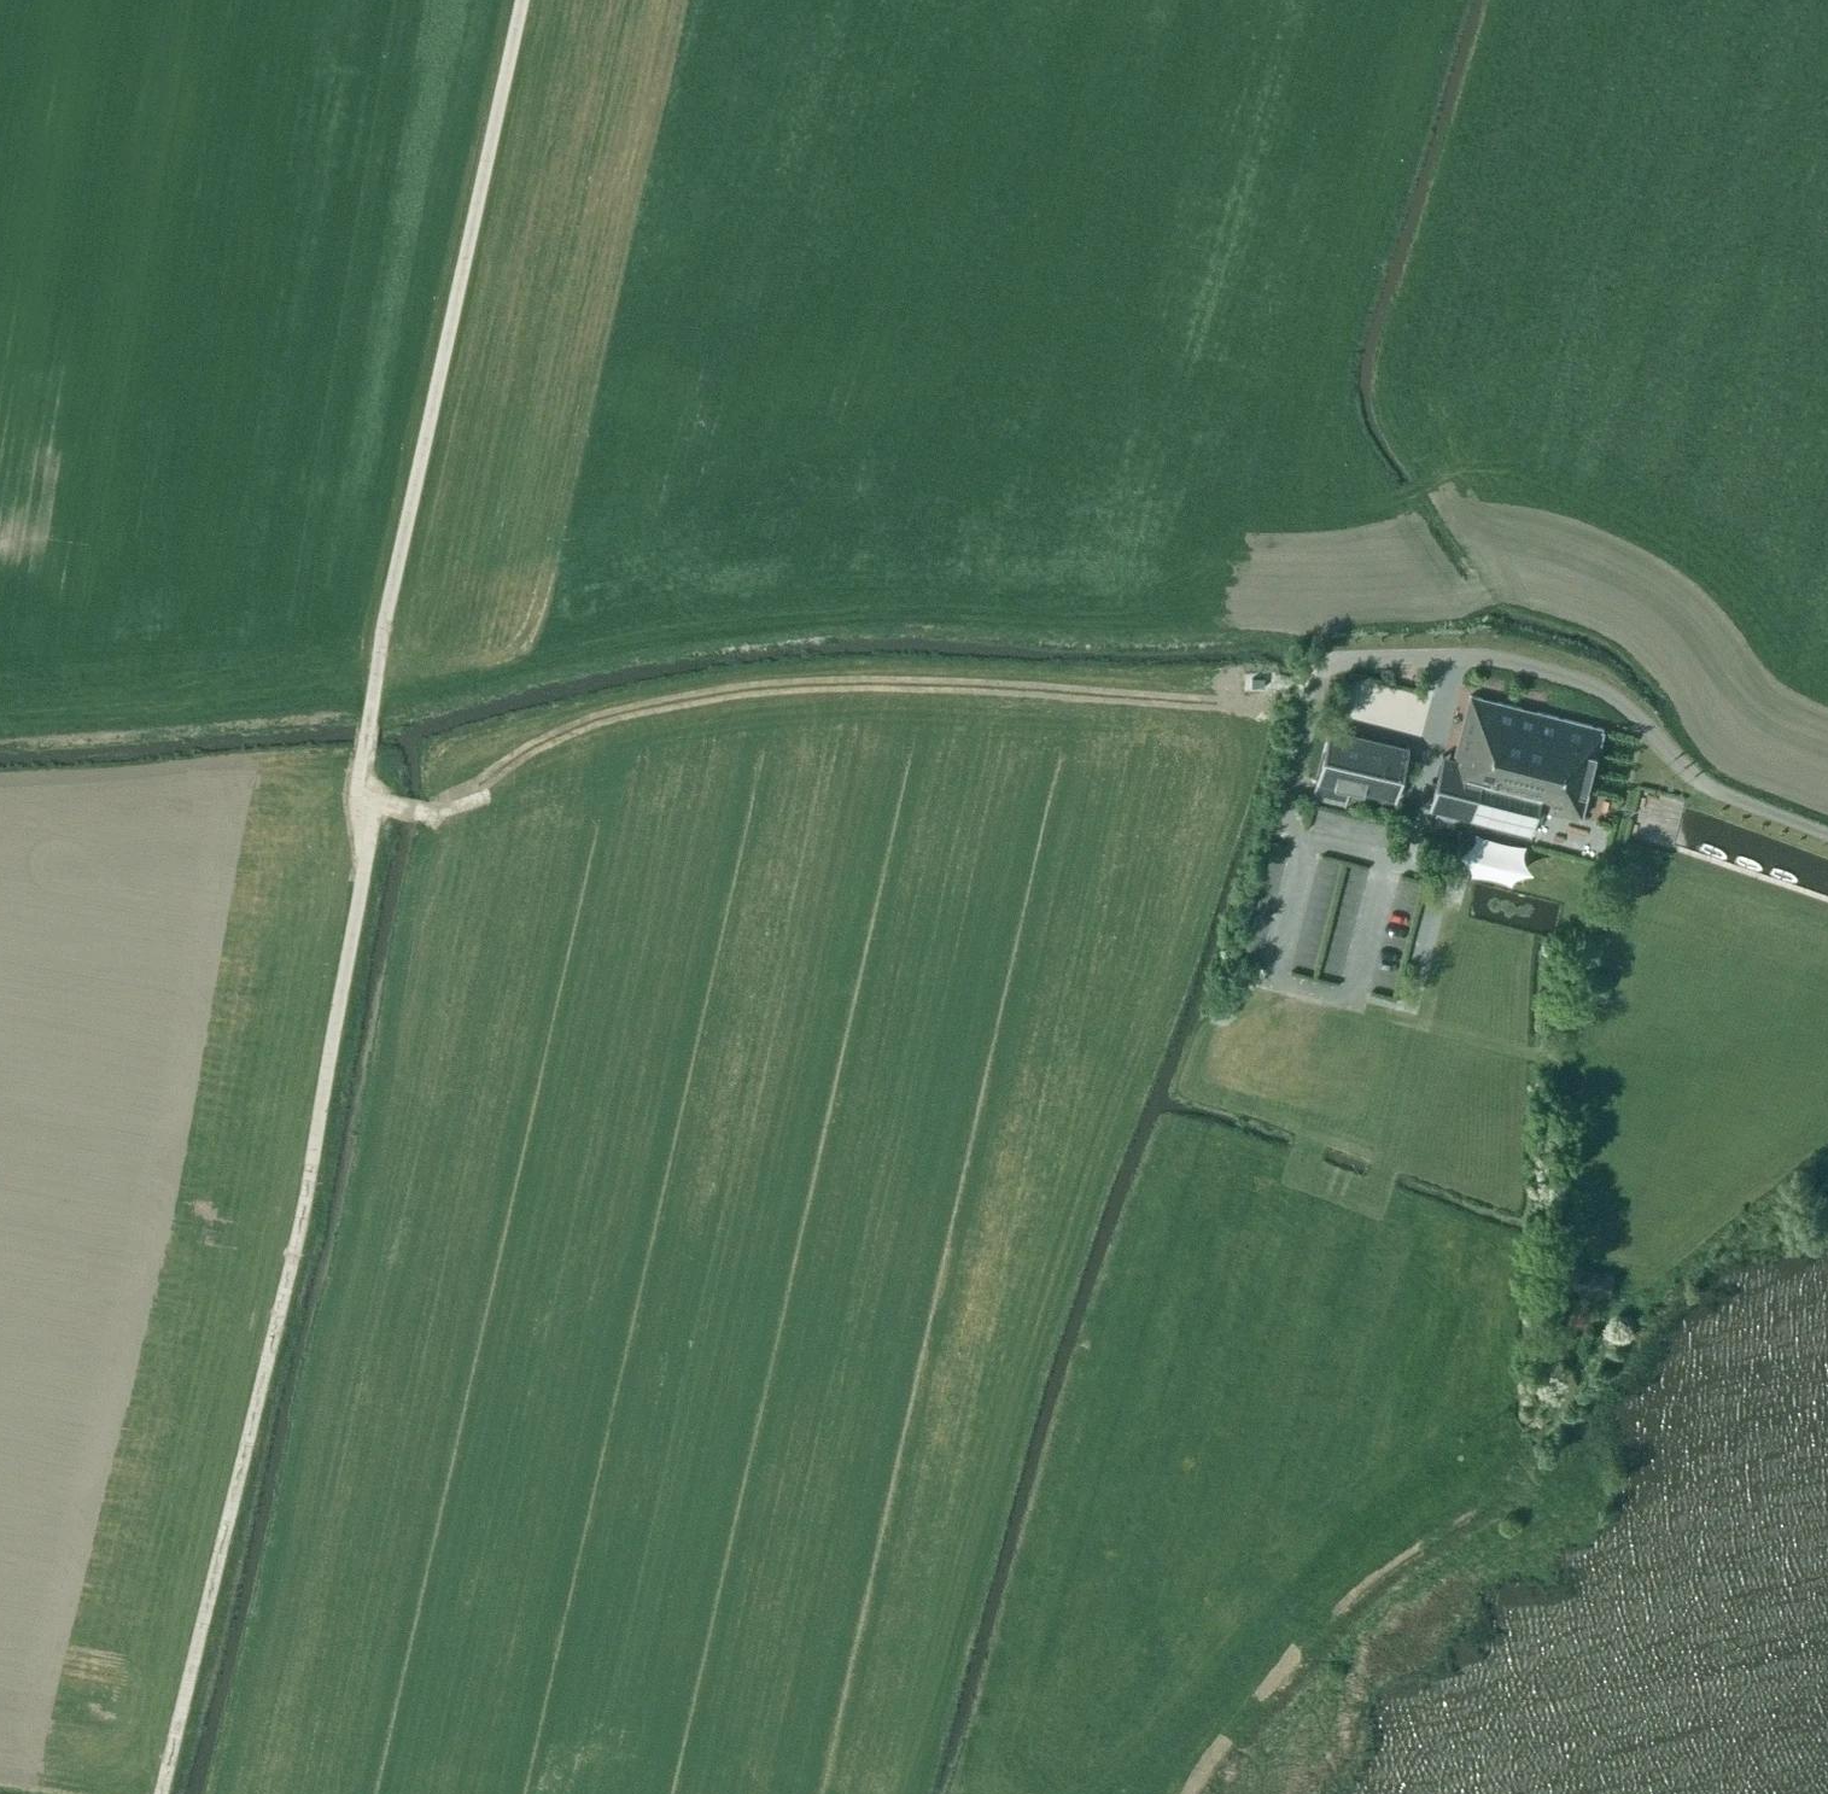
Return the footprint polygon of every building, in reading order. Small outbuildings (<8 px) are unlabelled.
[(1469,696),(1453,759),(1441,757),(1429,809),(1529,833),(1536,807),(1554,812),(1553,819),(1575,825),(1577,818),(1578,818),(1602,729),(1469,696)] [(1394,802),(1408,748),(1329,727),(1314,781),(1394,802)] [(1354,861),(1328,967),(1346,972),(1372,866),(1354,861)] [(1595,1287),(1614,1288),(1615,1274),(1595,1272),(1595,1287)]
